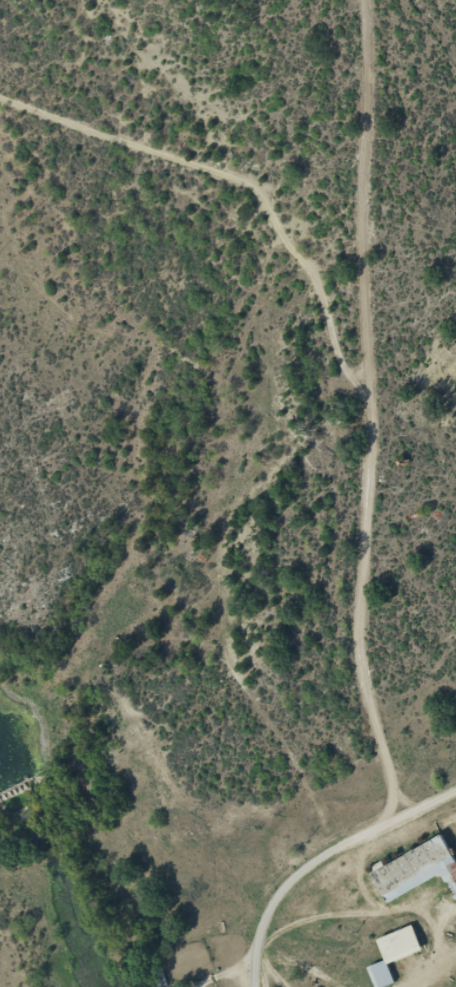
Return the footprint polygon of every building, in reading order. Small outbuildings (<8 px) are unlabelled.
[(455,899),(455,857),(446,836),(371,872),(386,903),(444,875),(455,899)] [(414,927),(378,940),(386,962),(368,969),(375,986),(389,986),(395,985),(387,965),(423,951),(414,927)]
